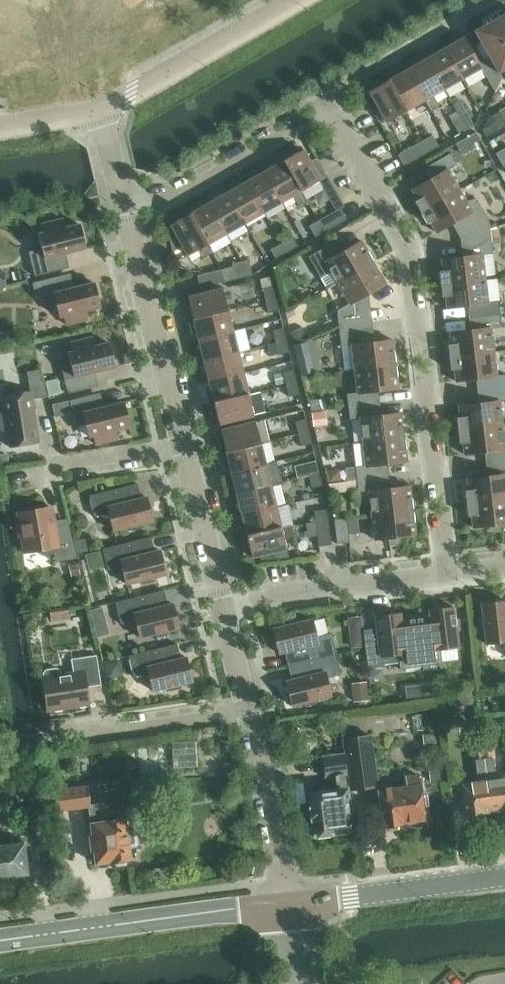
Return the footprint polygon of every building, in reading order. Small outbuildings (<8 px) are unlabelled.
[(475,31),(503,79),(504,78),(504,13),(475,31)] [(457,35),(443,43),(463,78),(482,67),(479,62),(486,58),(477,43),(471,47),(465,37),(459,40),(457,35)] [(431,56),(426,59),(444,89),(463,78),(443,43),(429,51),(431,56)] [(407,69),(425,100),(431,110),(439,105),(433,95),(444,89),(426,59),(407,69)] [(400,68),(386,76),(406,111),(425,100),(407,69),(403,72),(400,68)] [(406,111),(386,76),(373,83),(375,88),(369,91),(387,121),(406,111)] [(467,111),(459,116),(467,129),(475,125),(467,111)] [(467,129),(459,116),(452,120),(460,134),(467,129)] [(477,131),(469,135),(473,143),(481,138),(477,131)] [(433,135),(423,140),(429,151),(439,146),(433,135)] [(429,151),(423,140),(398,154),(404,165),(429,151)] [(296,148),(282,156),(302,191),(321,179),(310,160),(304,149),(298,152),(296,148)] [(415,201),(421,212),(460,190),(448,169),(457,164),(451,153),(429,165),(435,176),(412,189),(418,199),(415,201)] [(271,168),(266,171),(283,201),(302,191),(282,156),(268,163),(271,168)] [(317,157),(310,160),(321,179),(328,176),(317,157)] [(266,171),(247,181),(264,212),(283,201),(266,171)] [(247,181),(228,192),(245,223),(264,212),(247,181)] [(468,233),(468,236),(490,228),(489,219),(477,198),(466,201),(460,190),(421,212),(428,223),(431,222),(437,232),(459,219),(468,233)] [(228,192),(209,203),(227,233),(245,223),(228,192)] [(337,192),(329,197),(337,210),(339,208),(340,208),(345,205),(337,192)] [(202,201),(188,209),(208,244),(227,233),(209,203),(205,205),(202,201)] [(337,210),(319,220),(325,231),(347,219),(340,208),(339,208),(337,210)] [(208,244),(188,209),(174,217),(177,221),(171,224),(175,231),(169,235),(173,251),(183,246),(189,255),(199,249),(204,258),(213,253),(208,244)] [(43,248),(29,251),(32,261),(35,276),(64,269),(60,255),(86,248),(80,224),(65,227),(63,218),(42,224),(44,232),(40,233),(43,248)] [(325,231),(319,220),(309,225),(316,237),(325,231)] [(439,271),(441,283),(486,278),(483,255),(493,253),(492,243),(490,230),(490,228),(468,236),(470,255),(468,255),(442,259),(443,270),(439,271)] [(498,229),(490,230),(492,243),(499,242),(498,229)] [(293,237),(282,243),(287,253),(298,247),(293,237)] [(309,256),(327,288),(374,262),(362,240),(339,253),(333,243),(309,256)] [(287,253),(282,243),(271,249),(276,259),(287,253)] [(249,259),(241,261),(245,276),(253,274),(249,259)] [(245,276),(241,261),(232,263),(236,278),(245,276)] [(337,310),(339,325),(365,322),(361,297),(387,283),(374,262),(327,288),(328,289),(339,283),(350,303),(337,310)] [(198,275),(201,287),(225,281),(222,269),(198,275)] [(86,310),(101,307),(95,284),(94,282),(69,288),(65,274),(33,282),(37,297),(44,295),(47,304),(57,304),(60,317),(65,315),(67,324),(88,319),(86,310)] [(474,305),(475,317),(500,314),(499,301),(489,302),(486,278),(441,283),(443,297),(446,296),(447,308),(474,305)] [(263,288),(266,301),(276,298),(273,285),(263,288)] [(185,303),(189,319),(228,310),(223,288),(189,296),(190,303),(185,303)] [(266,301),(269,313),(279,310),(276,298),(266,301)] [(198,333),(199,339),(233,331),(228,310),(189,319),(193,335),(198,333)] [(448,344),(449,357),(494,351),(491,328),(502,327),(500,314),(475,317),(477,329),(450,332),(452,343),(448,344)] [(352,345),(355,368),(396,363),(393,339),(367,342),(365,322),(339,325),(342,346),(352,345)] [(273,330),(276,342),(287,340),(283,327),(273,330)] [(291,332),(294,344),(307,339),(302,328),(291,332)] [(199,339),(204,360),(239,351),(233,331),(199,339)] [(71,342),(73,351),(69,352),(72,364),(62,366),(68,393),(93,387),(89,373),(115,367),(109,342),(95,345),(93,337),(71,342)] [(287,340),(276,342),(279,355),(289,352),(287,340)] [(303,342),(294,344),(297,357),(300,368),(301,375),(311,372),(303,342)] [(204,360),(209,381),(244,373),(239,351),(204,360)] [(484,389),(504,387),(504,374),(497,375),(494,351),(449,357),(451,370),(455,369),(456,381),(482,378),(484,389)] [(347,393),(349,406),(374,403),(373,391),(399,388),(396,363),(355,368),(357,392),(347,393)] [(0,413),(3,429),(7,429),(10,446),(40,441),(33,399),(48,396),(44,381),(41,369),(27,371),(31,391),(2,395),(5,413),(0,413)] [(286,382),(287,384),(297,382),(294,369),(283,372),(286,382)] [(283,372),(274,374),(277,384),(286,382),(283,372)] [(206,387),(210,403),(249,393),(244,373),(209,381),(211,386),(206,387)] [(45,381),(49,397),(62,393),(58,378),(45,381)] [(297,382),(287,384),(289,396),(300,394),(297,382)] [(458,430),(503,425),(500,401),(504,400),(504,387),(484,389),(485,402),(459,405),(460,417),(457,417),(458,430)] [(249,393),(210,403),(213,419),(218,417),(220,423),(254,415),(249,393)] [(115,430),(130,426),(124,401),(98,408),(95,394),(70,400),(72,406),(76,423),(87,424),(90,436),(95,435),(97,444),(118,439),(115,430)] [(325,398),(310,400),(311,411),(313,410),(325,409),(326,409),(325,398)] [(361,418),(363,441),(405,437),(401,412),(375,415),(374,403),(349,406),(350,419),(361,418)] [(325,409),(313,410),(314,422),(327,421),(325,409)] [(295,421),(299,433),(309,431),(306,419),(295,421)] [(218,437),(222,452),(261,443),(255,421),(221,429),(223,435),(218,437)] [(492,463),(504,461),(504,441),(503,425),(458,430),(460,443),(463,442),(465,454),(491,451),(492,463)] [(309,431),(299,433),(301,445),(312,443),(309,431)] [(356,466),(357,479),(383,477),(381,464),(407,461),(405,437),(363,441),(366,465),(356,466)] [(230,467),(232,472),(266,464),(261,443),(222,452),(226,468),(230,467)] [(306,463),(309,475),(319,473),(316,461),(306,463)] [(467,503),(504,498),(504,461),(492,463),(494,475),(467,478),(469,489),(465,490),(467,503)] [(232,472),(237,493),(271,485),(266,464),(232,472)] [(338,469),(327,471),(328,482),(340,481),(338,469)] [(319,473),(309,475),(312,487),(323,485),(319,473)] [(371,503),(372,515),(413,510),(410,485),(384,488),(383,477),(357,479),(360,501),(371,503)] [(90,495),(95,516),(110,512),(114,530),(129,527),(131,530),(142,527),(141,523),(153,521),(149,503),(147,496),(141,497),(138,483),(90,495)] [(237,493),(242,514),(276,505),(271,485),(237,493)] [(467,503),(468,516),(472,515),(473,527),(489,525),(490,530),(500,529),(500,531),(501,531),(501,524),(504,523),(504,498),(467,503)] [(239,521),(243,536),(281,527),(276,505),(242,514),(243,519),(239,521)] [(19,512),(21,523),(17,526),(19,536),(23,537),(25,551),(39,549),(40,553),(43,555),(54,553),(56,561),(77,558),(69,523),(58,525),(54,522),(51,506),(19,512)] [(315,510),(316,521),(329,519),(327,509),(315,510)] [(413,510),(372,515),(375,539),(389,537),(389,545),(391,545),(391,542),(401,541),(400,536),(416,534),(413,510)] [(335,519),(338,543),(349,542),(350,542),(347,517),(335,519)] [(329,519),(316,521),(319,546),(331,544),(329,519)] [(281,527),(243,536),(246,552),(251,550),(253,557),(261,555),(262,560),(278,558),(289,557),(287,548),(284,537),(294,535),(291,524),(281,527)] [(103,548),(108,569),(123,566),(127,584),(143,580),(144,583),(155,581),(155,577),(166,574),(160,549),(155,551),(151,536),(103,548)] [(99,549),(87,552),(89,562),(101,559),(99,549)] [(77,561),(68,563),(71,575),(80,573),(77,561)] [(169,634),(168,630),(179,627),(175,607),(173,603),(168,604),(164,589),(116,601),(121,623),(136,619),(140,637),(156,633),(157,637),(169,634)] [(482,603),(483,615),(479,616),(481,628),(485,627),(486,643),(504,641),(504,644),(504,600),(482,603)] [(102,605),(90,608),(93,621),(105,618),(102,605)] [(67,606),(49,609),(51,621),(69,618),(67,606)] [(429,609),(430,615),(416,617),(422,666),(443,664),(441,649),(459,646),(457,631),(461,630),(460,618),(456,619),(455,607),(429,609)] [(373,628),(363,629),(364,631),(365,646),(368,668),(383,666),(382,655),(399,653),(401,669),(422,666),(416,617),(402,618),(401,613),(376,616),(377,628),(373,628)] [(285,651),(288,665),(337,653),(332,633),(317,636),(312,619),(297,622),(296,619),(284,621),(285,625),(273,628),(277,645),(279,653),(285,651)] [(364,631),(350,632),(351,648),(365,646),(364,631)] [(129,655),(134,676),(149,673),(153,691),(169,687),(170,690),(182,687),(181,684),(193,681),(189,666),(187,656),(181,657),(177,643),(129,655)] [(337,653),(288,665),(292,679),(286,680),(292,705),(304,702),(305,706),(317,703),(316,699),(331,695),(327,677),(342,674),(337,653)] [(43,677),(48,709),(89,703),(87,686),(101,684),(100,680),(97,655),(71,658),(74,673),(61,674),(61,670),(57,667),(46,669),(43,672),(44,677),(43,677)] [(103,663),(107,679),(123,675),(119,659),(103,663)] [(365,680),(351,681),(353,700),(367,698),(365,680)] [(479,681),(480,689),(493,688),(492,680),(479,681)] [(440,682),(424,684),(425,698),(437,696),(442,696),(440,682)] [(475,703),(473,693),(473,691),(458,693),(460,705),(475,703)] [(438,734),(423,735),(423,746),(439,746),(438,734)] [(345,756),(350,790),(378,786),(371,735),(343,739),(345,756)] [(482,743),(491,812),(504,810),(504,779),(491,781),(491,776),(494,776),(489,741),(482,743)] [(491,812),(482,743),(472,744),(477,778),(481,778),(481,782),(461,785),(465,815),(491,812)] [(310,794),(315,836),(352,831),(345,775),(347,775),(344,756),(323,759),(325,779),(335,777),(337,787),(339,786),(340,790),(310,794)] [(232,761),(223,763),(225,774),(234,773),(232,761)] [(445,764),(429,766),(431,780),(446,778),(445,764)] [(405,787),(378,790),(383,827),(403,825),(403,823),(424,820),(419,784),(418,775),(403,777),(405,787)] [(53,790),(56,811),(62,810),(89,807),(86,785),(53,790)] [(104,802),(89,805),(89,807),(91,815),(92,824),(90,824),(92,836),(89,837),(91,852),(94,852),(96,864),(111,862),(111,863),(114,862),(117,865),(125,864),(128,861),(131,860),(129,847),(136,846),(138,843),(137,833),(134,831),(127,832),(125,819),(107,821),(106,813),(104,802)] [(27,874),(23,843),(0,847),(0,878),(27,874)]
